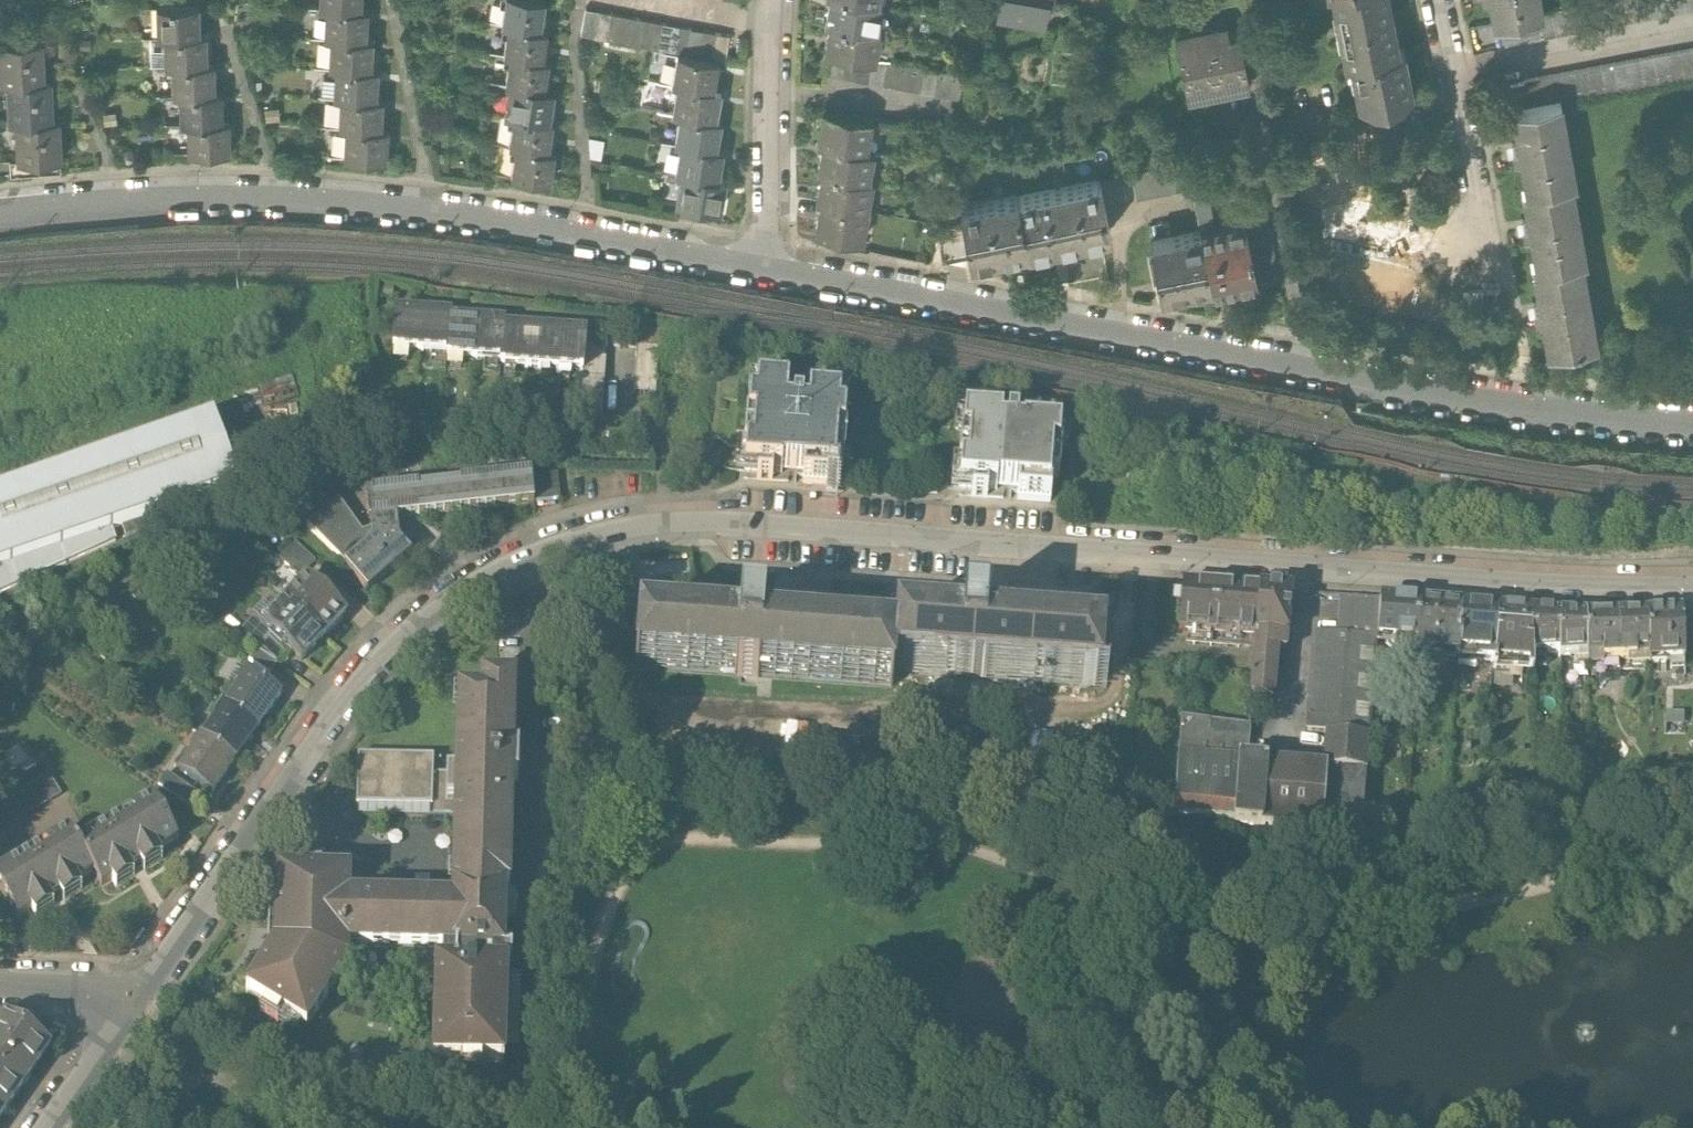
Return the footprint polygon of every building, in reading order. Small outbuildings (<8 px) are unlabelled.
[(318,7),(326,8),(346,8),(347,7),(363,8),(364,0),(318,0),(318,7)] [(501,22),(507,24),(542,27),(546,0),(504,0),(501,22)] [(827,8),(825,20),(826,20),(829,21),(873,29),(878,1),(875,0),(829,0),(827,8)] [(1047,25),(1052,0),(991,0),(989,14),(1047,25)] [(1388,0),(1332,0),(1344,51),(1348,49),(1397,39),(1389,3),(1388,0)] [(1486,22),(1497,19),(1541,10),(1539,0),(1482,0),(1486,22)] [(1497,19),(1502,43),(1692,5),(1692,0),(1591,0),(1541,10),(1497,19)] [(199,3),(156,5),(156,36),(163,35),(201,32),(200,15),(199,3)] [(346,8),(326,8),(323,37),(329,37),(368,37),(369,8),(363,8),(347,7),(346,8)] [(729,30),(587,7),(581,32),(660,47),(677,50),(723,58),(727,58),(729,30)] [(873,29),(829,21),(826,37),(824,49),(830,50),(872,58),(877,29),(873,29)] [(1221,23),(1169,35),(1184,98),(1246,84),(1240,60),(1233,29),(1223,31),(1221,23)] [(542,27),(507,24),(503,52),(508,54),(544,57),(548,28),(542,27)] [(201,32),(163,35),(164,65),(171,64),(208,61),(207,32),(201,32)] [(368,37),(329,37),(328,66),(334,67),(373,67),(374,38),(368,37)] [(1397,39),(1348,49),(1359,105),(1418,94),(1413,64),(1408,37),(1397,39)] [(0,41),(0,81),(5,81),(28,80),(28,78),(46,78),(43,39),(0,41)] [(91,40),(80,40),(80,50),(91,50),(91,40)] [(1506,79),(1510,102),(1556,94),(1692,70),(1692,45),(1506,79)] [(723,58),(677,50),(671,80),(676,81),(718,88),(721,69),(723,58)] [(830,50),(826,76),(828,76),(958,100),(963,75),(872,58),(830,50)] [(544,57),(508,54),(505,83),(508,84),(530,88),(532,84),(548,87),(550,58),(544,57)] [(208,61),(171,64),(172,94),(179,94),(200,93),(200,91),(216,90),(214,61),(208,61)] [(373,67),(334,67),(333,96),(340,97),(360,97),(378,97),(378,67),(373,67)] [(28,80),(5,81),(7,121),(14,121),(37,120),(37,118),(54,117),(52,77),(46,78),(28,78),(28,80)] [(718,88),(676,81),(671,111),(679,112),(719,120),(723,98),(724,89),(718,88)] [(530,88),(508,84),(502,112),(512,114),(534,118),(534,115),(550,117),(554,89),(548,87),(532,84),(530,88)] [(105,85),(91,86),(91,97),(105,96),(105,85)] [(200,93),(179,94),(180,123),(186,122),(202,122),(202,119),(223,119),(223,90),(216,90),(200,91),(200,93)] [(1507,151),(1513,185),(1570,175),(1556,94),(1510,102),(1498,103),(1503,135),(1497,136),(1498,144),(1499,152),(1507,151)] [(360,97),(340,97),(338,126),(344,126),(382,126),(383,97),(378,97),(360,97)] [(869,116),(824,108),(822,124),(819,140),(823,140),(864,147),(869,116)] [(280,110),(265,111),(266,123),(281,122),(280,110)] [(719,120),(679,112),(674,140),(679,142),(720,151),(724,131),(725,121),(719,120)] [(534,118),(512,114),(507,143),(515,144),(549,147),(553,117),(550,117),(534,115),(534,118)] [(117,115),(103,115),(104,126),(118,125),(117,115)] [(37,120),(14,121),(17,159),(61,158),(60,117),(54,117),(37,118),(37,120)] [(202,122),(186,122),(187,151),(230,150),(229,119),(223,119),(202,119),(202,122)] [(382,126),(344,126),(343,155),(388,160),(388,127),(382,126)] [(864,147),(823,140),(820,156),(817,171),(821,172),(862,179),(867,148),(864,147)] [(720,151),(679,142),(674,171),(680,172),(722,181),(723,176),(726,157),(727,152),(720,151)] [(549,147),(515,144),(510,174),(550,179),(554,148),(549,147)] [(61,158),(17,159),(9,159),(10,174),(62,170),(61,158)] [(1185,162),(1098,181),(1103,206),(1190,188),(1185,162)] [(722,181),(680,172),(676,201),(722,212),(726,191),(727,182),(722,181)] [(862,179),(821,172),(819,187),(816,203),(819,204),(860,211),(865,180),(862,179)] [(1521,234),(1527,268),(1585,259),(1570,175),(1513,185),(1517,217),(1510,218),(1512,226),(1513,235),(1521,234)] [(1098,181),(1049,190),(1061,242),(1085,237),(1108,233),(1103,206),(1098,181)] [(1036,247),(1061,242),(1049,190),(1004,199),(1014,251),(1036,247)] [(1004,199),(982,202),(993,255),(998,254),(1011,251),(1014,251),(1004,199)] [(972,259),(993,255),(982,202),(962,206),(965,220),(972,259)] [(860,211),(819,204),(816,219),(813,235),(858,243),(863,211),(860,211)] [(1255,220),(1245,222),(1252,256),(1263,253),(1255,220)] [(1245,222),(1194,232),(1205,282),(1225,278),(1256,272),(1252,256),(1245,222)] [(1162,292),(1205,282),(1194,232),(1151,242),(1156,263),(1162,292)] [(1263,253),(1252,256),(1256,272),(1266,269),(1263,253)] [(1537,319),(1540,342),(1597,332),(1596,326),(1585,259),(1527,268),(1532,300),(1526,301),(1527,310),(1528,318),(1536,317),(1537,319)] [(423,315),(395,312),(392,349),(420,351),(423,315)] [(450,317),(423,315),(420,351),(447,353),(449,321),(450,317)] [(477,323),(449,321),(447,353),(447,358),(474,360),(477,323)] [(504,325),(477,323),(474,360),(501,362),(504,325)] [(531,332),(504,330),(501,362),(501,366),(528,368),(531,332)] [(558,334),(531,332),(528,368),(555,370),(558,334)] [(585,336),(558,334),(555,370),(582,373),(585,345),(585,336)] [(604,379),(607,347),(585,345),(582,373),(582,377),(604,379)] [(658,351),(639,350),(636,392),(655,393),(658,351)] [(601,417),(604,379),(582,377),(579,416),(601,417)] [(745,451),(744,471),(757,472),(757,479),(772,480),(772,473),(781,474),(781,472),(792,473),(803,474),(802,482),(839,485),(841,465),(843,466),(846,434),(843,434),(845,414),(839,414),(840,399),(823,398),(824,395),(820,395),(820,397),(809,396),(808,411),(802,411),(802,404),(793,404),(792,410),(786,410),(788,388),(757,386),(756,401),(749,400),(748,420),(746,420),(743,451),(745,451)] [(1002,420),(964,417),(963,436),(961,436),(958,468),(960,468),(959,488),(972,489),(971,496),(987,497),(987,490),(996,491),(996,489),(1007,490),(1018,491),(1017,499),(1050,502),(1050,482),(1056,482),(1060,451),(1058,451),(1060,431),(1052,430),(1052,428),(1049,428),(1049,430),(1022,428),(1022,430),(1016,430),(1017,421),(1007,420),(1007,429),(1001,429),(1002,420)] [(0,493),(0,570),(112,532),(237,488),(213,419),(0,493)] [(252,447),(242,456),(252,482),(296,464),(284,435),(252,447)] [(344,565),(345,566),(367,592),(411,555),(399,541),(397,527),(396,517),(533,503),(533,502),(560,500),(557,473),(531,476),(531,475),(366,492),(369,520),(370,520),(371,530),(361,534),(337,500),(307,526),(345,564),(344,565)] [(0,570),(0,595),(116,543),(112,532),(0,570)] [(308,577),(286,600),(324,637),(346,614),(330,598),(308,577)] [(1200,629),(1203,580),(1178,578),(1177,598),(1175,628),(1200,629)] [(1226,631),(1229,581),(1214,580),(1203,580),(1200,629),(1226,631)] [(1229,581),(1226,631),(1251,633),(1251,630),(1254,583),(1237,582),(1229,581)] [(1251,630),(1285,632),(1286,611),(1288,585),(1254,583),(1251,630)] [(1420,601),(1379,598),(1379,604),(1376,643),(1375,648),(1416,651),(1420,604),(1420,601)] [(302,659),(324,637),(286,600),(264,622),(289,646),(302,659)] [(1340,603),(1338,640),(1376,643),(1379,604),(1340,603)] [(1456,661),(1461,607),(1420,604),(1416,651),(1415,664),(1456,667),(1456,661)] [(961,614),(960,627),(920,624),(920,623),(895,621),(895,624),(894,641),(895,641),(893,668),(893,669),(1099,684),(1103,636),(1078,634),(1078,636),(985,629),(987,606),(962,605),(961,614)] [(871,641),(763,632),(763,620),(764,609),(740,607),(738,630),(663,624),(663,623),(639,621),(635,669),(892,688),(893,669),(893,668),(895,641),(894,641),(871,639),(871,641)] [(1496,610),(1461,607),(1456,661),(1492,664),(1496,610)] [(1530,656),(1528,613),(1496,610),(1492,664),(1492,671),(1531,672),(1530,656)] [(1682,611),(1646,613),(1648,666),(1670,664),(1670,669),(1685,668),(1682,611)] [(1557,654),(1555,614),(1528,613),(1530,656),(1557,654)] [(1646,613),(1616,614),(1617,663),(1631,662),(1631,667),(1648,666),(1646,613)] [(1586,665),(1584,615),(1555,614),(1557,654),(1558,660),(1568,659),(1568,666),(1586,665)] [(1617,663),(1616,614),(1584,615),(1586,665),(1586,671),(1603,670),(1602,663),(1617,663)] [(1251,630),(1251,633),(1247,694),(1272,695),(1275,648),(1284,648),(1285,632),(1251,630)] [(1338,640),(1311,638),(1304,737),(1324,738),(1368,742),(1375,648),(1376,643),(1338,640)] [(248,671),(225,705),(257,727),(280,694),(248,671)] [(483,1063),(503,1063),(506,969),(511,969),(511,955),(504,954),(504,916),(510,915),(516,910),(517,904),(516,897),(511,893),(505,891),(504,889),(509,889),(515,681),(481,680),(481,694),(458,693),(455,775),(454,820),(451,902),(429,902),(429,886),(415,886),(415,901),(348,899),(349,876),(326,875),(326,868),(293,868),(293,874),(276,874),(275,906),(269,906),(267,948),(273,949),(246,993),(265,1005),(260,1013),(277,1024),(282,1015),(306,1030),(347,963),(345,962),(346,950),(402,951),(402,965),(408,966),(413,969),(417,973),(422,977),(429,980),(436,981),(433,1061),(460,1062),(460,1071),(483,1072),(483,1063)] [(246,742),(257,727),(225,705),(202,737),(234,760),(246,742)] [(1176,734),(1172,766),(1231,772),(1243,774),(1247,743),(1176,734)] [(234,760),(202,737),(179,769),(211,792),(234,760)] [(1368,742),(1324,738),(1321,774),(1366,777),(1368,742)] [(433,758),(357,757),(356,807),(363,807),(362,818),(454,820),(455,775),(433,775),(433,758)] [(1231,772),(1172,766),(1166,818),(1226,824),(1231,772)] [(1243,774),(1231,772),(1226,824),(1226,825),(1259,828),(1264,775),(1243,774)] [(49,773),(0,802),(0,820),(5,828),(62,794),(49,773)] [(1366,777),(1321,774),(1321,780),(1317,833),(1362,836),(1366,777)] [(1317,833),(1321,780),(1264,775),(1259,828),(1317,833)] [(152,797),(76,843),(93,874),(101,887),(112,881),(116,888),(134,877),(130,870),(135,867),(140,864),(144,871),(162,860),(158,853),(178,841),(152,797)] [(18,919),(31,911),(35,918),(54,907),(50,900),(54,897),(59,894),(63,902),(82,890),(78,883),(93,874),(76,843),(68,830),(0,871),(0,890),(18,919)] [(0,1027),(0,1112),(3,1115),(26,1082),(50,1048),(7,1018),(0,1027)]
